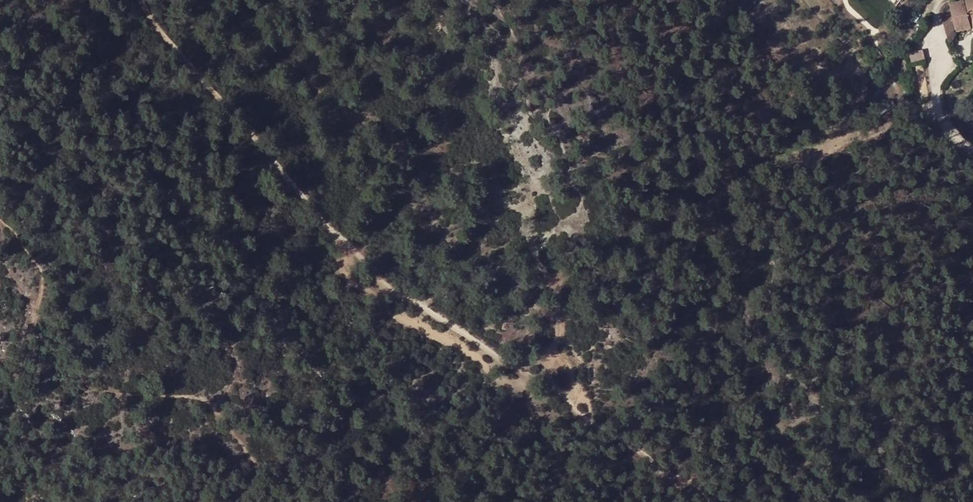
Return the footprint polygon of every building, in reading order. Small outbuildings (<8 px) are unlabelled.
[(957,33),(971,29),(972,31),(972,0),(961,0),(950,3),(951,8),(957,33)] [(948,39),(957,33),(951,8),(942,17),(948,39)] [(885,100),(873,108),(879,115),(890,107),(887,103),(885,100)]
